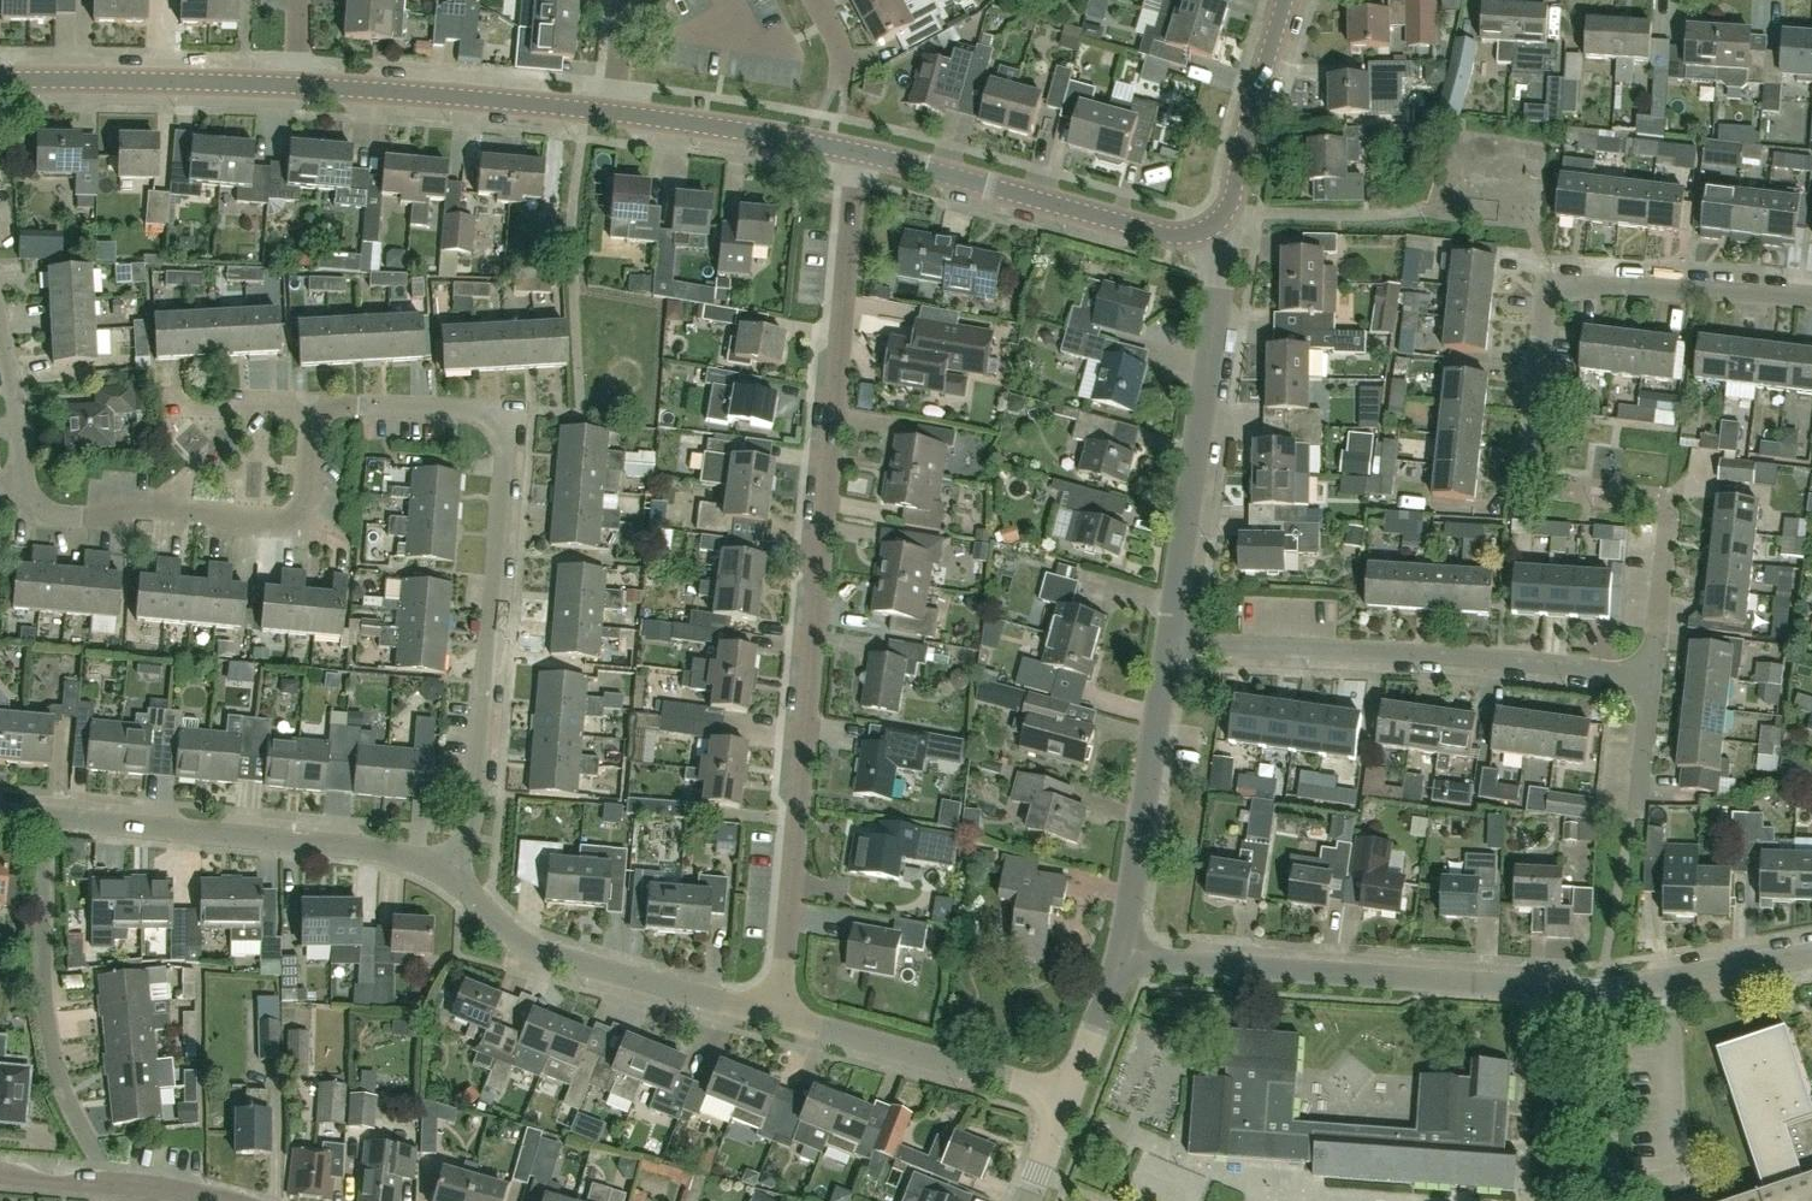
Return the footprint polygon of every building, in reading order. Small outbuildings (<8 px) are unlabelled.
[(27,21),(28,0),(1,0),(1,21),(27,21)] [(27,21),(53,21),(54,0),(28,0),(27,21)] [(119,22),(120,0),(93,0),(93,21),(119,22)] [(119,22),(147,22),(147,0),(120,0),(119,22)] [(209,24),(210,0),(180,0),(180,24),(209,24)] [(209,24),(237,25),(238,0),(210,0),(209,24)] [(345,9),(405,13),(406,0),(346,0),(345,9)] [(434,15),(462,19),(465,0),(455,0),(435,10),(434,15)] [(459,42),(458,49),(473,51),(477,13),(479,13),(479,7),(468,0),(465,0),(462,19),(459,42)] [(520,29),(574,33),(576,6),(559,5),(559,0),(521,0),(518,28),(520,29)] [(865,25),(903,4),(901,0),(856,0),(852,2),(865,25)] [(1175,19),(1220,33),(1228,8),(1203,0),(1164,0),(1159,15),(1175,20),(1175,19)] [(1388,1),(1393,1),(1393,13),(1350,13),(1350,47),(1389,46),(1389,27),(1406,26),(1407,48),(1438,48),(1437,0),(1388,0),(1388,1)] [(903,4),(865,25),(877,49),(908,33),(915,46),(940,32),(927,9),(911,18),(903,4)] [(1513,60),(1514,60),(1517,8),(1485,6),(1482,42),(1499,43),(1498,64),(1513,65),(1513,60)] [(1529,61),(1530,45),(1547,46),(1549,10),(1517,8),(1514,60),(1529,61)] [(345,9),(343,37),(391,41),(391,40),(403,41),(405,13),(345,9)] [(446,41),(459,42),(462,19),(434,15),(431,45),(445,47),(446,41)] [(1147,27),(1140,48),(1151,52),(1149,57),(1177,66),(1182,51),(1212,60),(1220,33),(1175,19),(1175,20),(1159,15),(1155,29),(1147,27)] [(1585,58),(1618,60),(1620,23),(1588,20),(1585,58)] [(1652,25),(1620,23),(1618,60),(1616,84),(1634,85),(1635,61),(1649,62),(1652,25)] [(1668,79),(1686,80),(1686,68),(1702,69),(1701,82),(1716,83),(1719,29),(1689,27),(1688,47),(1670,46),(1668,70),(1668,79)] [(520,29),(518,47),(525,52),(530,52),(530,56),(572,60),(574,33),(520,29)] [(1748,99),(1763,100),(1767,52),(1767,53),(1748,52),(1749,31),(1719,29),(1716,83),(1726,83),(1727,71),(1748,72),(1747,85),(1749,85),(1748,99)] [(1811,83),(1811,36),(1785,34),(1784,53),(1767,52),(1763,100),(1762,112),(1780,114),(1782,86),(1783,75),(1798,76),(1798,82),(1811,83)] [(978,45),(975,57),(967,85),(983,89),(993,50),(991,49),(994,37),(983,35),(980,46),(978,45)] [(1478,46),(1456,42),(1456,43),(1452,68),(1440,113),(1460,118),(1462,113),(1473,73),(1478,46)] [(959,115),(967,85),(975,57),(959,52),(956,66),(924,58),(911,105),(944,114),(945,111),(959,115)] [(1412,80),(1412,78),(1412,64),(1368,64),(1369,78),(1330,79),(1331,115),(1371,115),(1371,97),(1401,96),(1401,80),(1412,80)] [(1046,107),(1062,112),(1070,82),(1072,71),(1057,67),(1046,107)] [(1650,118),(1665,119),(1668,79),(1668,70),(1654,69),(1650,118)] [(1115,94),(1134,98),(1137,84),(1118,79),(1115,94)] [(1548,112),(1563,112),(1565,80),(1550,80),(1548,112)] [(1578,81),(1565,80),(1563,112),(1577,113),(1578,81)] [(980,123),(1006,130),(1017,89),(991,82),(980,123)] [(1069,147),(1097,155),(1109,111),(1091,107),(1096,89),(1070,82),(1062,112),(1061,112),(1077,117),(1069,147)] [(1043,96),(1017,89),(1006,130),(1032,137),(1043,96)] [(1123,162),(1126,163),(1134,132),(1150,137),(1158,106),(1132,99),(1131,104),(1113,100),(1109,112),(1109,111),(1097,155),(1099,156),(1098,158),(1100,161),(1119,167),(1123,165),(1123,162)] [(1365,179),(1348,179),(1348,164),(1360,163),(1359,144),(1375,143),(1374,129),(1334,130),(1334,144),(1311,145),(1312,183),(1331,183),(1332,202),(1380,201),(1380,179),(1365,179)] [(1578,150),(1597,153),(1599,138),(1580,136),(1578,150)] [(76,196),(77,196),(77,208),(93,208),(93,196),(95,196),(96,138),(77,138),(37,137),(36,176),(76,177),(76,196)] [(155,180),(155,138),(118,138),(118,179),(155,180)] [(1617,140),(1599,138),(1597,153),(1615,155),(1617,140)] [(1744,144),(1726,141),(1706,139),(1704,154),(1743,159),(1744,144)] [(188,184),(219,187),(223,143),(191,140),(189,162),(172,161),(169,194),(169,196),(186,198),(188,184)] [(1639,156),(1657,158),(1659,143),(1641,141),(1639,156)] [(254,146),(223,143),(219,187),(237,189),(236,202),(267,205),(268,201),(270,169),(252,168),(254,146)] [(1678,145),(1659,143),(1657,158),(1656,170),(1669,171),(1671,160),(1696,162),(1697,147),(1678,145)] [(300,189),(317,191),(321,146),(290,144),(288,167),(270,165),(270,169),(268,201),(299,203),(300,189)] [(1763,146),(1744,144),(1743,159),(1761,161),(1763,146)] [(352,149),(321,146),(317,191),(336,192),(334,206),(364,209),(367,173),(350,171),(352,149)] [(1804,172),(1811,173),(1811,163),(1811,158),(1806,158),(1806,157),(1786,154),(1776,153),(1774,169),(1785,170),(1804,172)] [(495,204),(509,205),(512,162),(478,159),(475,196),(496,198),(495,204)] [(399,204),(410,205),(411,205),(415,164),(383,161),(380,197),(400,199),(399,204)] [(543,165),(512,162),(509,205),(520,206),(520,200),(540,202),(543,165)] [(443,202),(446,167),(415,164),(411,205),(410,205),(408,228),(424,229),(427,201),(443,202)] [(1558,220),(1589,224),(1594,181),(1563,178),(1558,220)] [(1624,184),(1594,181),(1589,224),(1619,227),(1624,184)] [(609,238),(656,242),(657,239),(660,208),(646,207),(648,185),(614,182),(609,238)] [(1619,227),(1649,231),(1654,188),(1624,184),(1619,227)] [(1685,191),(1654,188),(1649,231),(1680,234),(1685,191)] [(1723,234),(1734,235),(1739,193),(1708,190),(1702,239),(1723,241),(1723,234)] [(1787,198),(1769,196),(1764,238),(1764,246),(1783,248),(1784,241),(1796,242),(1801,192),(1788,191),(1787,198)] [(167,227),(169,196),(169,194),(148,192),(145,225),(167,227)] [(1769,196),(1739,193),(1734,235),(1734,243),(1754,245),(1754,237),(1764,238),(1769,196)] [(656,242),(654,268),(652,283),(670,284),(673,247),(686,248),(687,236),(705,238),(709,200),(675,196),(671,240),(657,239),(656,242)] [(365,208),(362,242),(360,273),(370,273),(379,273),(380,243),(377,243),(380,209),(365,208)] [(749,278),(752,249),(768,251),(771,213),(739,210),(737,228),(721,226),(716,275),(749,278)] [(441,251),(471,254),(475,218),(443,215),(441,251)] [(918,279),(948,284),(954,245),(907,237),(902,269),(913,271),(918,279)] [(1285,254),(1284,285),(1337,286),(1337,269),(1326,269),(1326,255),(1338,256),(1338,238),(1306,237),(1306,254),(1285,254)] [(954,245),(948,284),(947,291),(974,296),(984,290),(995,292),(1000,259),(954,252),(955,245),(954,245)] [(1418,271),(1420,251),(1406,251),(1404,270),(1418,271)] [(1455,257),(1452,288),(1494,293),(1498,262),(1455,257)] [(131,284),(145,283),(144,264),(130,265),(131,284)] [(226,281),(245,281),(245,268),(227,267),(226,281)] [(264,268),(245,268),(245,281),(263,282),(264,268)] [(48,303),(92,301),(91,270),(47,272),(48,303)] [(165,286),(184,287),(184,273),(166,272),(165,286)] [(203,274),(184,273),(184,287),(202,287),(203,274)] [(369,287),(388,287),(388,273),(379,273),(370,273),(369,287)] [(406,274),(388,273),(388,287),(406,288),(406,274)] [(309,292),(327,292),(327,278),(309,278),(309,292)] [(346,279),(327,278),(327,292),(345,293),(346,279)] [(513,292),(532,293),(532,279),(513,278),(513,292)] [(551,280),(532,279),(532,293),(550,293),(551,280)] [(453,297),(471,298),(472,284),(453,283),(453,297)] [(1384,283),(1383,289),(1379,289),(1376,310),(1380,310),(1380,314),(1395,316),(1399,285),(1384,283)] [(490,284),(472,284),(471,298),(490,298),(490,284)] [(1423,297),(1443,296),(1442,284),(1422,285),(1423,297)] [(1336,333),(1337,286),(1284,285),(1283,315),(1303,316),(1303,333),(1336,333)] [(1141,336),(1151,300),(1106,287),(1098,314),(1074,307),(1068,331),(1099,339),(1103,325),(1141,336)] [(1491,323),(1494,293),(1452,288),(1448,318),(1491,323)] [(1406,294),(1404,313),(1419,315),(1421,296),(1406,294)] [(93,331),(92,301),(48,303),(50,334),(93,331)] [(734,326),(736,311),(703,306),(700,321),(734,326)] [(916,340),(894,336),(886,384),(944,393),(948,368),(987,374),(994,329),(993,329),(992,332),(954,326),(956,312),(925,307),(923,318),(919,318),(916,340)] [(278,312),(246,313),(249,357),(280,355),(278,312)] [(246,313),(216,315),(218,359),(249,357),(246,313)] [(1417,333),(1419,315),(1404,313),(1402,331),(1417,333)] [(216,315),(185,317),(188,360),(218,359),(216,315)] [(188,360),(185,317),(154,318),(156,362),(188,360)] [(1491,323),(1448,318),(1445,349),(1487,354),(1491,323)] [(420,319),(389,320),(391,364),(423,362),(420,319)] [(389,320),(359,322),(361,365),(391,364),(389,320)] [(135,358),(149,357),(147,321),(133,322),(135,358)] [(359,322),(328,323),(331,367),(361,365),(359,322)] [(331,367),(328,323),(297,325),(299,368),(331,367)] [(564,325),(533,327),(535,370),(567,369),(564,325)] [(778,366),(783,334),(738,326),(736,339),(730,338),(726,363),(750,367),(751,362),(778,366)] [(535,370),(533,327),(503,328),(505,372),(535,370)] [(472,330),(475,374),(505,372),(503,328),(472,330)] [(475,374),(472,330),(441,332),(444,375),(475,374)] [(1581,372),(1613,375),(1617,333),(1586,330),(1581,372)] [(95,363),(93,331),(50,334),(51,365),(95,363)] [(102,331),(101,359),(115,359),(115,331),(102,331)] [(1068,331),(1062,354),(1105,366),(1095,403),(1131,413),(1144,366),(1116,359),(1120,345),(1099,339),(1068,331)] [(1270,350),(1269,380),(1310,380),(1310,351),(1334,351),(1334,355),(1366,355),(1366,334),(1336,333),(1303,333),(1303,350),(1270,350)] [(1647,337),(1617,333),(1613,375),(1642,379),(1647,337)] [(1647,337),(1642,379),(1674,382),(1679,340),(1647,337)] [(1696,380),(1727,384),(1732,342),(1701,338),(1696,380)] [(1727,384),(1757,387),(1762,346),(1732,342),(1727,384)] [(1792,349),(1762,346),(1757,387),(1787,391),(1792,349)] [(1792,349),(1787,391),(1811,394),(1811,352),(1792,349)] [(1417,369),(1417,353),(1398,353),(1398,368),(1417,369)] [(777,397),(758,394),(760,379),(706,369),(704,384),(733,390),(727,421),(771,430),(777,397)] [(1447,373),(1444,404),(1485,409),(1489,378),(1447,373)] [(947,377),(945,394),(968,396),(970,380),(947,377)] [(1310,412),(1310,380),(1269,380),(1268,412),(1289,412),(1289,429),(1322,429),(1322,412),(1310,412)] [(1391,398),(1406,400),(1407,382),(1393,380),(1391,398)] [(139,391),(131,392),(131,390),(96,392),(97,408),(64,409),(66,450),(113,447),(111,415),(149,413),(148,395),(140,395),(139,391)] [(1404,419),(1406,400),(1391,398),(1388,417),(1404,419)] [(1593,418),(1595,403),(1576,400),(1574,415),(1593,418)] [(1482,439),(1485,409),(1444,404),(1440,434),(1482,439)] [(1618,421),(1637,423),(1639,407),(1620,405),(1618,421)] [(1657,410),(1639,407),(1637,423),(1655,425),(1657,410)] [(1058,416),(1078,422),(1073,439),(1088,443),(1080,472),(1127,485),(1136,455),(1111,448),(1117,424),(1080,413),(1061,408),(1058,416)] [(1660,423),(1679,423),(1679,409),(1660,409),(1660,423)] [(897,439),(892,473),(942,481),(948,447),(954,448),(956,433),(919,427),(917,442),(897,439)] [(562,429),(559,459),(625,465),(625,463),(626,454),(606,452),(607,433),(562,429)] [(1256,446),(1255,477),(1311,478),(1312,447),(1322,447),(1322,429),(1289,429),(1288,447),(1256,446)] [(1372,458),(1374,436),(1349,434),(1347,456),(1372,458)] [(1478,469),(1482,439),(1440,434),(1437,464),(1478,469)] [(1700,449),(1719,452),(1721,437),(1702,434),(1700,449)] [(1724,437),(1721,437),(1719,452),(1737,454),(1739,439),(1724,437)] [(1384,440),(1382,458),(1397,460),(1399,442),(1384,440)] [(704,455),(700,485),(728,488),(728,490),(768,496),(772,465),(741,461),(743,446),(707,441),(705,456),(704,455)] [(1760,457),(1779,460),(1781,444),(1762,441),(1760,457)] [(1799,446),(1781,444),(1779,460),(1797,462),(1799,446)] [(1595,450),(1569,449),(1569,475),(1594,476),(1595,450)] [(1395,479),(1397,460),(1382,458),(1380,477),(1395,479)] [(625,465),(559,459),(557,488),(603,492),(604,475),(624,477),(625,465)] [(1722,459),(1720,479),(1753,483),(1755,463),(1722,459)] [(625,465),(624,477),(654,480),(655,466),(625,463),(625,465)] [(1478,469),(1437,464),(1434,495),(1475,500),(1478,469)] [(411,499),(411,501),(458,505),(461,476),(414,471),(412,490),(392,488),(392,497),(411,499)] [(892,473),(890,488),(885,489),(883,499),(887,503),(887,508),(906,511),(903,525),(940,531),(942,515),(937,514),(942,481),(892,473)] [(1311,508),(1311,478),(1255,477),(1255,507),(1274,508),(1274,525),(1290,525),(1308,526),(1308,508),(1311,508)] [(1120,558),(1128,528),(1103,521),(1110,496),(1073,486),(1066,511),(1081,515),(1073,545),(1120,558)] [(603,492),(557,488),(554,517),(620,523),(621,512),(616,512),(601,510),(603,492)] [(764,525),(768,496),(728,490),(725,507),(700,503),(696,530),(731,535),(733,520),(764,525)] [(1718,498),(1715,529),(1756,534),(1760,502),(1718,498)] [(455,534),(458,505),(411,501),(409,520),(390,518),(389,528),(455,534)] [(619,533),(620,523),(554,517),(551,548),(597,552),(599,531),(619,533)] [(1785,519),(1783,537),(1806,540),(1809,522),(1800,521),(1785,519)] [(1384,534),(1404,535),(1404,521),(1385,520),(1384,534)] [(1404,521),(1404,535),(1423,537),(1423,522),(1404,521)] [(1513,521),(1513,522),(1512,535),(1534,536),(1552,538),(1553,523),(1513,521)] [(1572,524),(1553,523),(1552,538),(1571,539),(1572,524)] [(1444,538),(1465,540),(1466,525),(1445,524),(1444,538)] [(1319,555),(1319,526),(1308,526),(1290,525),(1290,538),(1242,538),(1242,574),(1285,574),(1285,555),(1319,555)] [(1476,560),(1476,540),(1483,541),(1484,527),(1466,525),(1465,540),(1464,559),(1476,560)] [(1613,554),(1613,542),(1614,527),(1594,526),(1594,541),(1593,551),(1604,552),(1609,554),(1613,554)] [(452,564),(455,534),(389,528),(388,536),(407,538),(406,546),(398,545),(397,556),(405,558),(405,560),(452,564)] [(1715,529),(1711,560),(1753,564),(1756,534),(1715,529)] [(885,546),(879,581),(929,589),(934,555),(941,556),(944,540),(907,535),(905,549),(885,546)] [(721,554),(717,584),(717,586),(760,592),(764,561),(739,558),(742,542),(701,537),(699,551),(721,554)] [(1803,561),(1806,540),(1783,537),(1781,558),(1795,561),(1803,561)] [(12,610),(38,612),(45,549),(32,548),(30,568),(16,567),(12,610)] [(56,550),(45,549),(38,612),(64,615),(69,572),(54,571),(56,550)] [(82,573),(69,572),(64,615),(90,617),(96,554),(84,552),(82,573)] [(109,555),(96,554),(90,617),(92,618),(117,620),(121,577),(107,576),(109,555)] [(135,621),(162,624),(168,562),(157,560),(155,581),(139,580),(135,621)] [(1711,560),(1708,590),(1749,595),(1753,564),(1711,560)] [(180,563),(168,562),(162,624),(188,626),(192,585),(178,583),(180,563)] [(207,586),(192,585),(188,626),(214,629),(220,566),(209,565),(207,586)] [(231,567),(220,566),(214,629),(241,632),(245,590),(229,588),(231,567)] [(1367,610),(1399,612),(1402,568),(1370,566),(1367,610)] [(559,567),(556,597),(623,603),(624,594),(604,592),(606,571),(559,567)] [(1778,579),(1776,598),(1792,600),(1794,581),(1793,581),(1795,568),(1780,567),(1778,579)] [(1399,612),(1429,614),(1432,570),(1402,568),(1399,612)] [(1429,614),(1460,616),(1463,572),(1432,570),(1429,614)] [(1516,613),(1548,615),(1550,572),(1519,570),(1516,613)] [(1494,574),(1463,572),(1460,616),(1491,618),(1494,574)] [(1548,615),(1578,617),(1581,574),(1550,572),(1548,615)] [(261,634),(288,636),(294,574),(281,573),(280,593),(265,591),(261,634)] [(305,575),(294,574),(288,636),(314,638),(318,596),(303,595),(305,575)] [(1612,576),(1581,574),(1578,617),(1610,619),(1612,576)] [(1060,606),(1052,636),(1099,649),(1107,619),(1074,610),(1081,584),(1048,575),(1041,601),(1060,606)] [(331,598),(318,596),(314,638),(341,641),(347,578),(333,577),(331,598)] [(382,600),(381,609),(448,615),(451,585),(403,581),(402,602),(382,600)] [(925,609),(929,589),(879,581),(874,616),(893,619),(890,633),(936,640),(941,611),(925,609)] [(690,629),(706,631),(729,634),(731,620),(756,623),(760,592),(717,586),(717,584),(699,582),(697,597),(715,600),(713,616),(692,613),(690,629)] [(1747,613),(1749,595),(1708,590),(1704,621),(1724,624),(1723,633),(1752,636),(1755,614),(1747,613)] [(556,597),(553,627),(600,631),(602,611),(622,613),(623,603),(556,597)] [(1789,620),(1792,600),(1776,598),(1774,618),(1789,620)] [(445,644),(448,615),(381,609),(381,610),(401,611),(399,631),(380,629),(381,621),(361,620),(360,637),(379,638),(445,644)] [(669,645),(671,625),(646,622),(644,642),(669,645)] [(706,631),(690,629),(672,626),(670,640),(704,645),(706,631)] [(619,642),(619,647),(633,648),(634,631),(620,630),(620,632),(600,631),(553,627),(551,657),(598,661),(600,640),(619,642)] [(1091,679),(1099,649),(1052,636),(1044,665),(1025,660),(1018,686),(1051,694),(1057,670),(1091,679)] [(443,674),(445,644),(379,638),(378,649),(397,650),(395,670),(443,674)] [(1693,645),(1692,649),(1689,648),(1687,662),(1691,662),(1689,677),(1730,682),(1730,677),(1736,678),(1740,642),(1711,639),(1710,647),(1693,645)] [(872,656),(867,687),(863,709),(900,715),(907,676),(916,678),(918,664),(926,666),(929,649),(891,642),(888,659),(872,656)] [(711,665),(709,678),(751,684),(756,652),(720,646),(717,666),(711,665)] [(1756,685),(1767,686),(1782,688),(1784,667),(1758,665),(1756,685)] [(747,715),(751,684),(709,678),(692,675),(692,673),(683,672),(680,688),(690,689),(689,692),(713,695),(710,710),(747,715)] [(541,675),(538,705),(603,711),(603,710),(622,712),(623,697),(604,695),(604,699),(585,698),(587,679),(541,675)] [(1689,677),(1685,707),(1726,712),(1730,682),(1689,677)] [(976,701),(1006,710),(1011,689),(982,680),(976,701)] [(41,713),(41,721),(21,719),(18,765),(48,767),(53,722),(61,723),(61,716),(76,718),(77,703),(79,685),(64,683),(62,708),(52,707),(41,713)] [(1064,698),(1095,706),(1098,693),(1067,685),(1064,698)] [(1779,707),(1782,688),(1767,686),(1764,705),(1779,707)] [(18,765),(21,719),(8,718),(9,708),(8,708),(9,703),(0,692),(0,763),(18,765)] [(653,764),(655,733),(691,738),(695,708),(663,704),(663,698),(636,695),(630,762),(653,764)] [(1012,733),(1026,737),(1022,751),(1085,769),(1096,731),(1066,722),(1071,706),(1032,695),(1028,709),(1020,707),(1012,733)] [(1231,743),(1262,747),(1268,704),(1237,700),(1231,743)] [(86,771),(116,774),(121,725),(91,723),(93,704),(77,703),(76,718),(74,739),(89,740),(86,771)] [(1298,708),(1268,704),(1262,747),(1293,751),(1298,708)] [(538,705),(535,734),(582,739),(584,718),(603,719),(603,711),(538,705)] [(1410,751),(1416,709),(1385,705),(1379,746),(1410,751)] [(1723,741),(1726,712),(1685,707),(1682,736),(1723,741)] [(1329,712),(1298,708),(1293,751),(1323,755),(1329,712)] [(1410,751),(1439,755),(1440,755),(1446,713),(1416,709),(1410,751)] [(150,746),(164,748),(167,712),(148,710),(147,716),(136,715),(135,727),(121,725),(116,774),(147,776),(150,746)] [(1525,757),(1530,715),(1499,710),(1493,753),(1525,757)] [(175,778),(205,781),(210,734),(194,732),(195,722),(181,721),(182,713),(167,712),(164,748),(178,749),(175,778)] [(1331,788),(1333,768),(1335,756),(1354,759),(1360,716),(1329,712),(1323,755),(1321,767),(1318,786),(1319,786),(1317,801),(1354,806),(1356,792),(1331,788)] [(332,713),(330,727),(345,728),(346,716),(346,715),(332,713)] [(1478,718),(1446,713),(1440,755),(1439,755),(1437,772),(1449,774),(1452,757),(1472,760),(1478,718)] [(1525,757),(1555,761),(1560,719),(1530,715),(1525,757)] [(354,795),(383,798),(388,750),(358,748),(361,718),(346,716),(342,764),(357,765),(354,795)] [(385,743),(385,717),(364,716),(364,743),(385,743)] [(237,754),(253,756),(256,720),(227,718),(225,735),(210,734),(205,781),(234,784),(237,754)] [(1592,723),(1560,719),(1555,761),(1586,765),(1592,723)] [(271,722),(256,720),(253,756),(267,757),(264,787),(295,789),(299,742),(269,739),(271,722)] [(416,771),(430,772),(434,737),(435,721),(420,720),(419,735),(417,753),(388,750),(383,798),(413,800),(413,798),(416,771)] [(327,763),(342,764),(345,728),(330,727),(329,745),(299,742),(295,789),(325,792),(327,763)] [(1762,727),(1760,746),(1775,747),(1777,729),(1762,727)] [(914,734),(884,729),(881,746),(864,744),(856,796),(892,802),(898,770),(917,773),(920,754),(926,755),(930,736),(914,734)] [(535,734),(532,763),(598,770),(599,760),(580,758),(582,739),(535,734)] [(1678,768),(1683,769),(1681,789),(1717,793),(1719,779),(1729,780),(1731,762),(1720,760),(1723,741),(1682,736),(1678,768)] [(703,761),(701,773),(743,780),(747,747),(711,742),(709,762),(703,761)] [(1773,767),(1775,747),(1760,746),(1758,765),(1773,767)] [(597,779),(598,770),(532,763),(530,794),(577,798),(579,778),(597,779)] [(1363,797),(1403,804),(1405,789),(1404,789),(1385,786),(1387,770),(1367,767),(1363,797)] [(1479,798),(1518,804),(1520,789),(1501,786),(1500,788),(1497,788),(1500,771),(1483,769),(1479,798)] [(739,811),(743,780),(701,773),(699,785),(706,786),(703,806),(739,811)] [(1406,773),(1404,789),(1405,789),(1403,804),(1421,807),(1426,776),(1406,773)] [(1070,807),(1074,791),(1021,776),(1013,803),(1036,809),(1029,833),(1077,846),(1087,811),(1070,807)] [(1257,792),(1259,778),(1241,776),(1239,790),(1257,792)] [(1440,777),(1438,797),(1474,802),(1477,782),(1440,777)] [(1259,778),(1257,792),(1275,795),(1278,781),(1259,778)] [(1297,798),(1317,801),(1319,786),(1318,786),(1300,784),(1297,798)] [(1590,819),(1593,799),(1550,794),(1547,813),(1590,819)] [(679,804),(640,801),(626,800),(626,808),(625,814),(678,818),(679,804)] [(1730,918),(1732,873),(1747,873),(1747,845),(1748,845),(1749,813),(1733,813),(1732,844),(1732,871),(1699,870),(1697,917),(1730,918)] [(1760,900),(1794,902),(1796,855),(1777,855),(1777,843),(1774,843),(1775,828),(1763,828),(1764,814),(1749,813),(1748,845),(1754,845),(1753,851),(1762,851),(1760,900)] [(1330,840),(1352,844),(1356,820),(1333,816),(1330,840)] [(734,855),(737,827),(709,825),(707,840),(716,841),(716,854),(734,855)] [(903,859),(918,861),(942,865),(947,834),(923,829),(923,832),(891,827),(880,825),(877,843),(858,840),(852,873),(899,881),(903,859)] [(1662,859),(1665,828),(1650,827),(1647,857),(1662,859)] [(1356,855),(1353,879),(1352,881),(1367,883),(1363,908),(1363,911),(1400,916),(1406,882),(1402,881),(1389,879),(1393,852),(1394,844),(1359,838),(1356,855)] [(1267,877),(1271,848),(1245,844),(1241,869),(1214,865),(1209,899),(1248,905),(1253,875),(1267,877)] [(1348,876),(1353,847),(1338,845),(1337,852),(1323,850),(1319,876),(1295,872),(1290,906),(1329,912),(1334,873),(1348,876)] [(544,905),(576,908),(580,863),(579,863),(561,862),(562,848),(534,846),(531,882),(546,883),(544,905)] [(580,863),(576,908),(606,910),(608,889),(622,890),(625,853),(580,849),(579,863),(580,863)] [(995,874),(997,853),(976,850),(973,871),(995,874)] [(1796,855),(1794,902),(1811,902),(1811,856),(1796,855)] [(1498,892),(1500,859),(1467,857),(1466,884),(1445,884),(1444,920),(1479,921),(1480,891),(1498,892)] [(5,877),(6,859),(0,858),(0,906),(17,908),(19,878),(5,877)] [(1663,915),(1697,917),(1699,870),(1698,870),(1698,860),(1666,859),(1663,915)] [(1573,938),(1575,889),(1564,889),(1564,873),(1518,870),(1516,909),(1548,911),(1546,937),(1573,938)] [(1063,912),(1068,881),(1007,871),(1002,903),(1015,905),(1010,935),(1016,936),(1012,961),(1044,966),(1053,911),(1063,912)] [(644,932),(677,935),(680,892),(662,890),(663,875),(635,873),(631,910),(646,911),(644,932)] [(697,893),(680,892),(677,935),(707,938),(709,916),(724,918),(727,881),(698,879),(697,893)] [(95,911),(94,947),(112,947),(112,941),(125,941),(125,930),(141,930),(141,882),(110,882),(110,911),(95,911)] [(169,962),(185,962),(185,912),(170,911),(170,882),(141,882),(141,930),(169,931),(169,962)] [(229,931),(230,884),(200,883),(200,912),(185,912),(185,962),(200,963),(200,931),(229,931)] [(260,884),(230,884),(229,931),(229,943),(259,943),(259,962),(260,962),(260,977),(280,977),(280,957),(281,939),(275,939),(276,914),(259,914),(260,884)] [(301,949),(331,949),(331,906),(301,906),(301,949)] [(331,906),(331,949),(331,965),(359,966),(357,997),(372,998),(373,990),(373,976),(374,966),(374,960),(359,960),(359,906),(331,906)] [(924,953),(928,926),(897,920),(894,938),(854,931),(848,968),(896,976),(900,949),(924,953)] [(374,960),(374,966),(408,967),(409,956),(430,957),(431,924),(393,922),(392,931),(375,931),(374,960)] [(204,942),(205,956),(222,955),(221,941),(204,942)] [(296,991),(296,957),(280,957),(281,1003),(306,1003),(306,991),(296,991)] [(98,979),(101,1008),(149,1003),(147,987),(167,985),(165,969),(146,970),(146,975),(98,979)] [(484,995),(486,989),(459,979),(451,1000),(456,1002),(449,1018),(469,1027),(464,1038),(480,1044),(471,1065),(489,1072),(507,1028),(489,1021),(497,1000),(484,995)] [(183,1000),(195,999),(195,984),(183,984),(183,1000)] [(385,990),(373,990),(372,998),(372,1004),(384,1005),(385,990)] [(149,1003),(101,1008),(103,1037),(152,1032),(152,1033),(171,1031),(170,1015),(150,1017),(149,1003)] [(183,1013),(183,1030),(196,1029),(195,1013),(183,1013)] [(510,1021),(507,1028),(489,1072),(484,1086),(502,1093),(513,1067),(533,1075),(539,1073),(560,1025),(530,1013),(525,1027),(510,1021)] [(279,1060),(279,1022),(258,1022),(259,1061),(279,1060)] [(584,1051),(590,1037),(560,1025),(539,1073),(540,1074),(539,1076),(569,1088),(562,1105),(579,1112),(589,1085),(600,1058),(584,1051)] [(196,1029),(183,1030),(184,1045),(196,1045),(196,1029)] [(1810,1101),(1787,1029),(1766,1036),(1717,1052),(1764,1196),(1748,1200),(1811,1200),(1811,1100),(1810,1101)] [(287,1031),(287,1078),(308,1078),(310,1033),(287,1031)] [(152,1032),(103,1037),(106,1067),(154,1061),(152,1033),(152,1032)] [(1514,1191),(1517,1154),(1497,1153),(1500,1105),(1507,1105),(1510,1065),(1472,1063),(1470,1082),(1422,1079),(1418,1134),(1294,1125),(1298,1068),(1300,1037),(1224,1032),(1221,1072),(1227,1072),(1227,1078),(1226,1084),(1195,1081),(1190,1157),(1309,1166),(1314,1166),(1313,1178),(1471,1189),(1514,1192),(1514,1191)] [(21,1129),(22,1124),(27,1124),(29,1108),(24,1108),(28,1079),(25,1079),(28,1059),(6,1057),(8,1042),(7,1042),(7,1037),(0,1036),(0,1127),(21,1129)] [(624,1038),(614,1063),(600,1058),(589,1085),(633,1103),(641,1084),(640,1084),(654,1050),(624,1038)] [(684,1062),(654,1050),(640,1084),(641,1084),(655,1090),(647,1108),(677,1120),(692,1084),(678,1078),(684,1062)] [(106,1067),(109,1096),(157,1091),(154,1061),(106,1067)] [(688,1125),(692,1114),(698,1116),(699,1114),(728,1124),(730,1119),(748,1075),(719,1063),(708,1090),(692,1084),(677,1120),(688,1125)] [(184,1072),(184,1089),(196,1089),(196,1071),(184,1072)] [(772,1103),(778,1087),(748,1075),(730,1119),(732,1120),(730,1126),(772,1143),(786,1109),(772,1103)] [(341,1125),(344,1085),(320,1083),(317,1123),(341,1125)] [(196,1089),(184,1089),(184,1104),(197,1103),(196,1089)] [(801,1115),(786,1109),(772,1143),(789,1150),(792,1143),(821,1155),(824,1147),(829,1135),(828,1135),(842,1101),(812,1089),(801,1115)] [(157,1091),(109,1096),(112,1126),(160,1122),(157,1091)] [(269,1155),(269,1114),(267,1113),(267,1093),(245,1093),(245,1113),(235,1113),(235,1154),(269,1155)] [(347,1128),(374,1130),(377,1097),(350,1095),(347,1128)] [(871,1113),(842,1101),(828,1135),(829,1135),(824,1147),(853,1158),(854,1155),(868,1161),(872,1152),(873,1152),(880,1134),(864,1128),(871,1113)] [(437,1120),(438,1104),(422,1102),(420,1154),(436,1154),(437,1120)] [(891,1159),(897,1145),(904,1126),(908,1116),(890,1109),(886,1119),(880,1134),(873,1152),(891,1159)] [(979,1180),(991,1149),(953,1133),(941,1164),(979,1180)] [(527,1185),(540,1139),(525,1135),(512,1181),(527,1185)] [(362,1169),(358,1200),(398,1200),(401,1179),(414,1181),(418,1148),(365,1142),(362,1169)] [(343,1180),(344,1146),(323,1144),(322,1153),(292,1150),(287,1195),(330,1200),(333,1179),(343,1180)] [(897,1145),(891,1159),(932,1175),(938,1161),(897,1145)] [(474,1179),(475,1179),(479,1166),(464,1162),(461,1175),(442,1170),(433,1200),(468,1200),(474,1179)] [(705,1178),(681,1171),(677,1186),(685,1188),(681,1200),(699,1200),(705,1178)] [(939,1199),(945,1185),(912,1173),(901,1200),(944,1200),(939,1199)] [(556,1200),(561,1186),(533,1177),(526,1200),(561,1200),(556,1200)] [(475,1179),(474,1179),(468,1200),(501,1200),(505,1188),(475,1179)] [(625,1195),(591,1185),(586,1200),(624,1200),(625,1195)]
